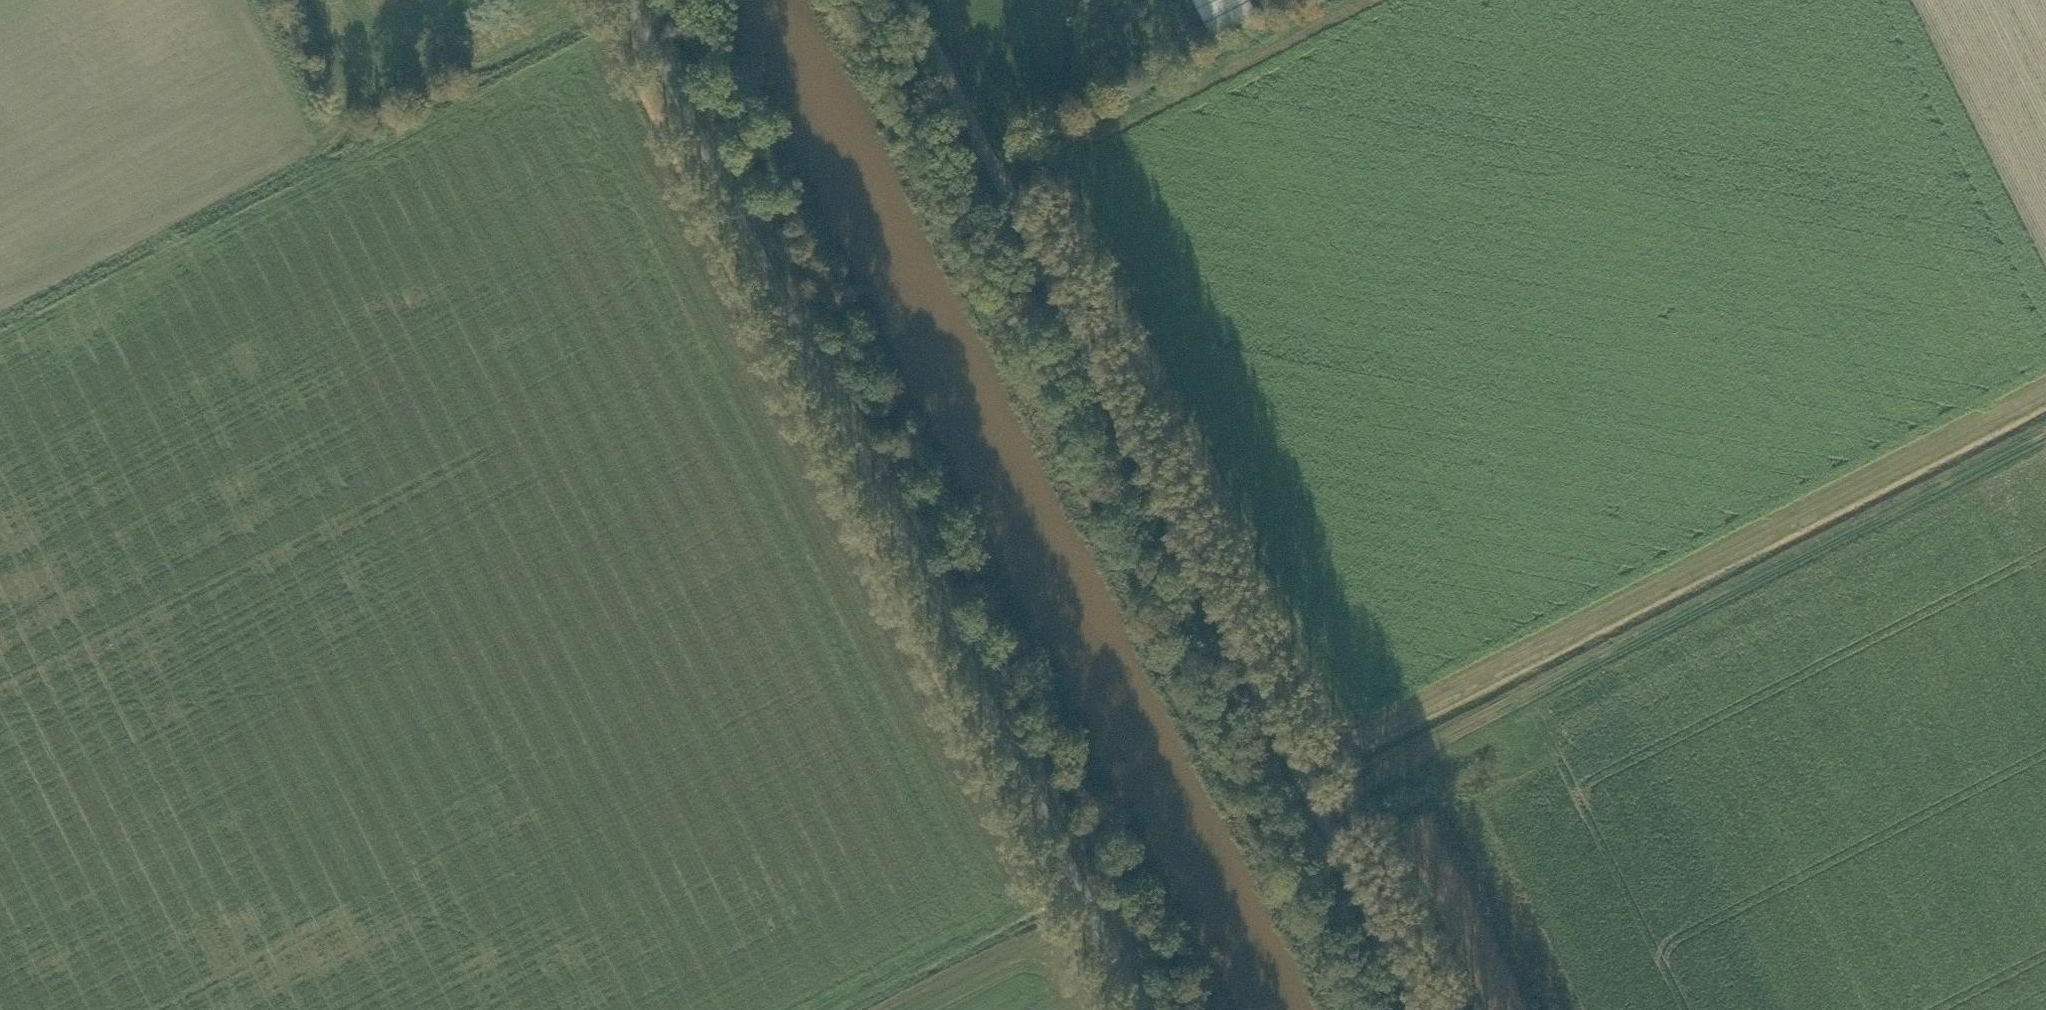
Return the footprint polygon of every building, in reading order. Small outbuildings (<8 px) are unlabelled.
[(1212,37),(1258,13),(1251,0),(1193,0),(1212,37)]
